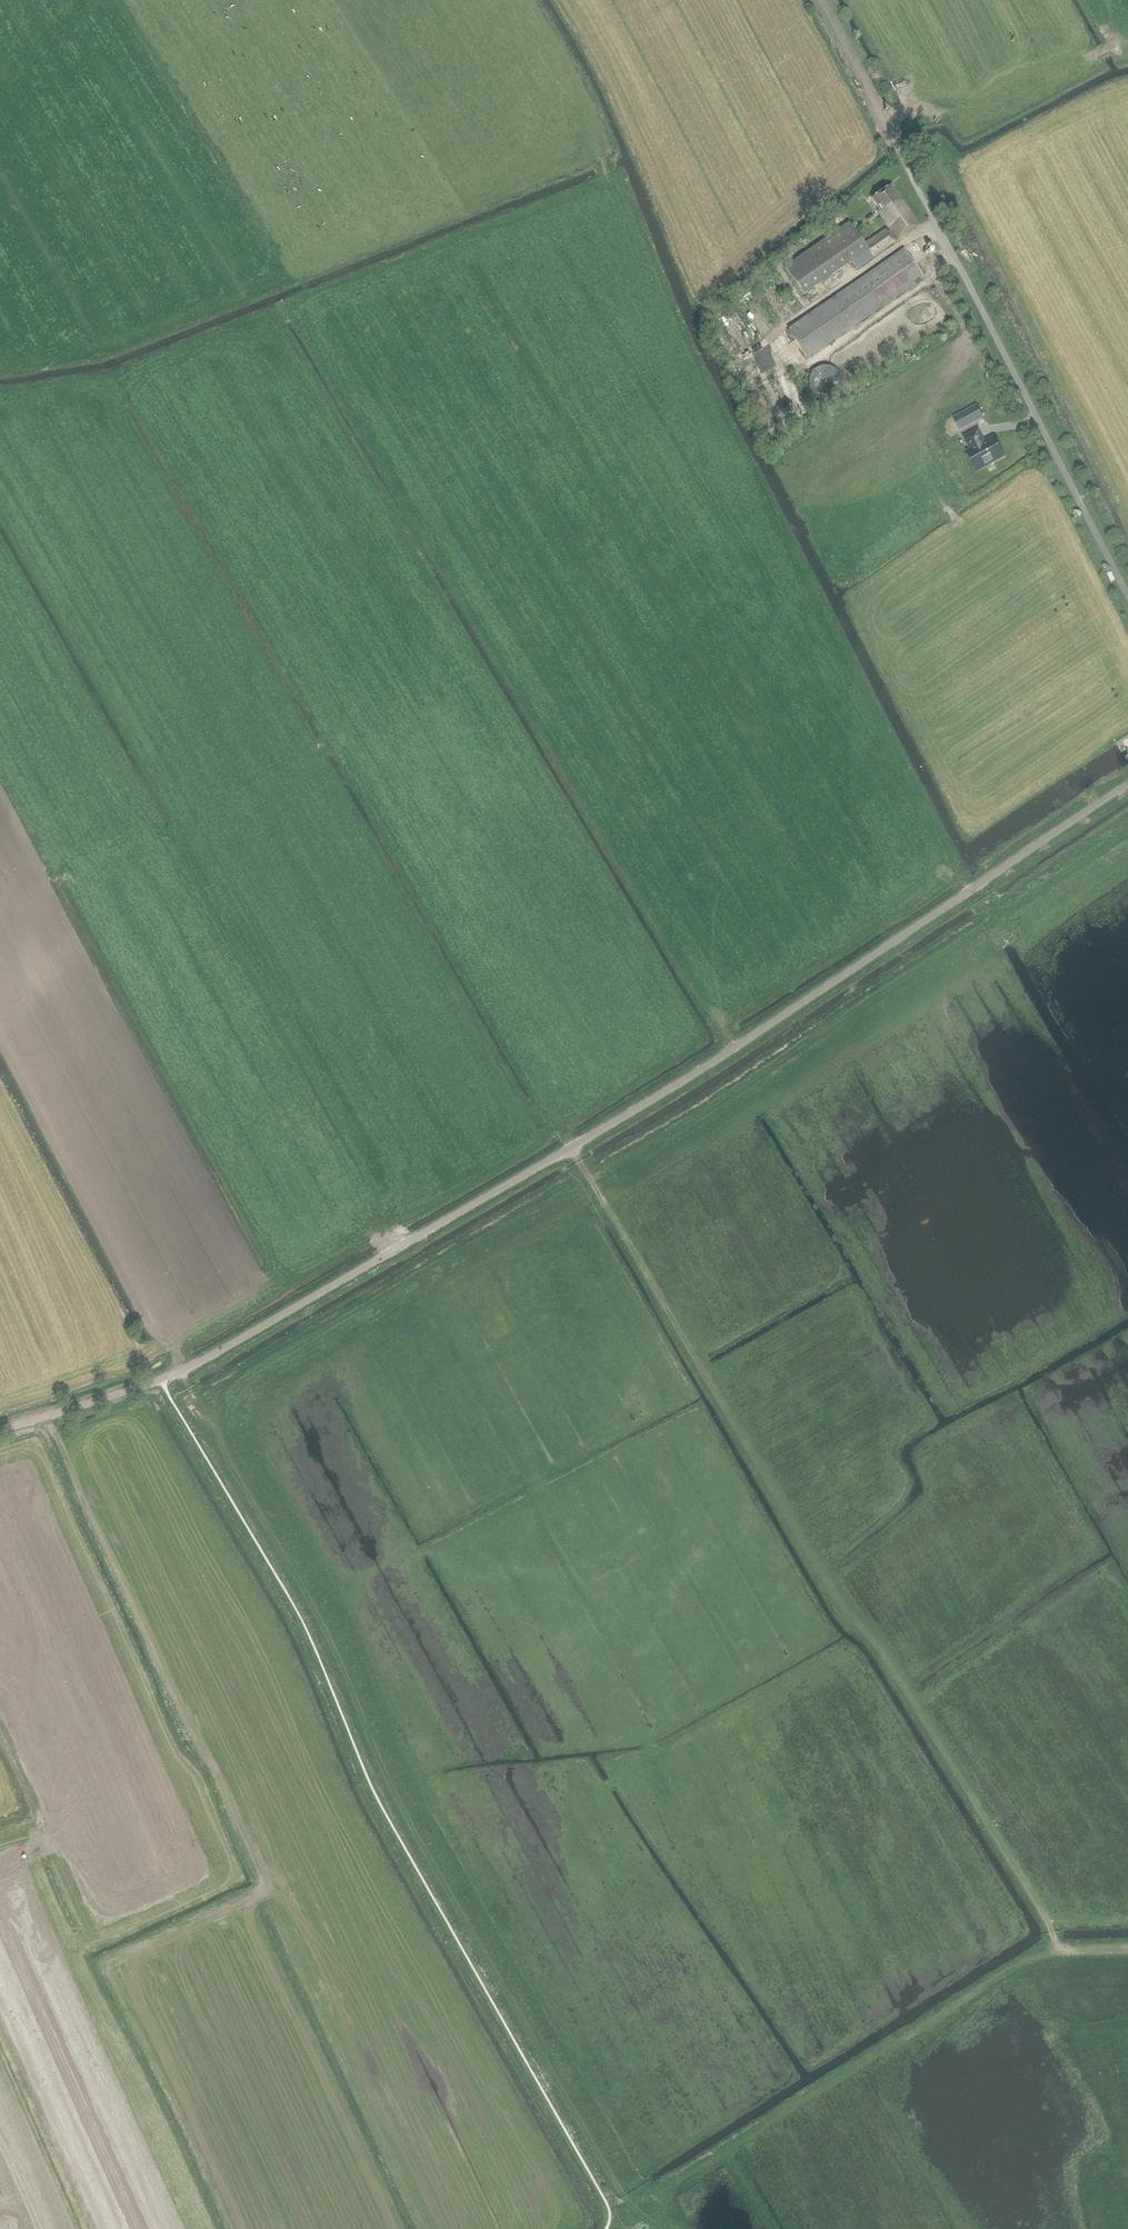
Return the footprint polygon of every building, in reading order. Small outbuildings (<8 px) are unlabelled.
[(896,193),(896,194),(891,186),(871,199),(879,211),(878,212),(890,229),(888,231),(887,228),(865,244),(850,222),(784,268),(804,296),(851,263),(856,269),(918,225),(896,193)] [(923,278),(903,249),(787,330),(807,358),(923,278)] [(728,329),(734,324),(726,314),(720,319),(728,329)] [(812,372),(810,376),(808,380),(808,384),(808,388),(810,392),(812,395),(816,398),(820,400),(824,401),(828,400),(832,399),(836,397),(839,394),(841,390),(842,386),(841,381),(840,377),(838,374),(835,371),(832,368),(828,367),(823,367),(819,368),(815,370),(812,372)] [(952,418),(959,430),(982,417),(975,405),(952,418)] [(981,439),(977,431),(964,438),(971,450),(966,453),(976,471),(1003,457),(995,443),(996,443),(993,438),(982,444),(980,440),(981,439)]
